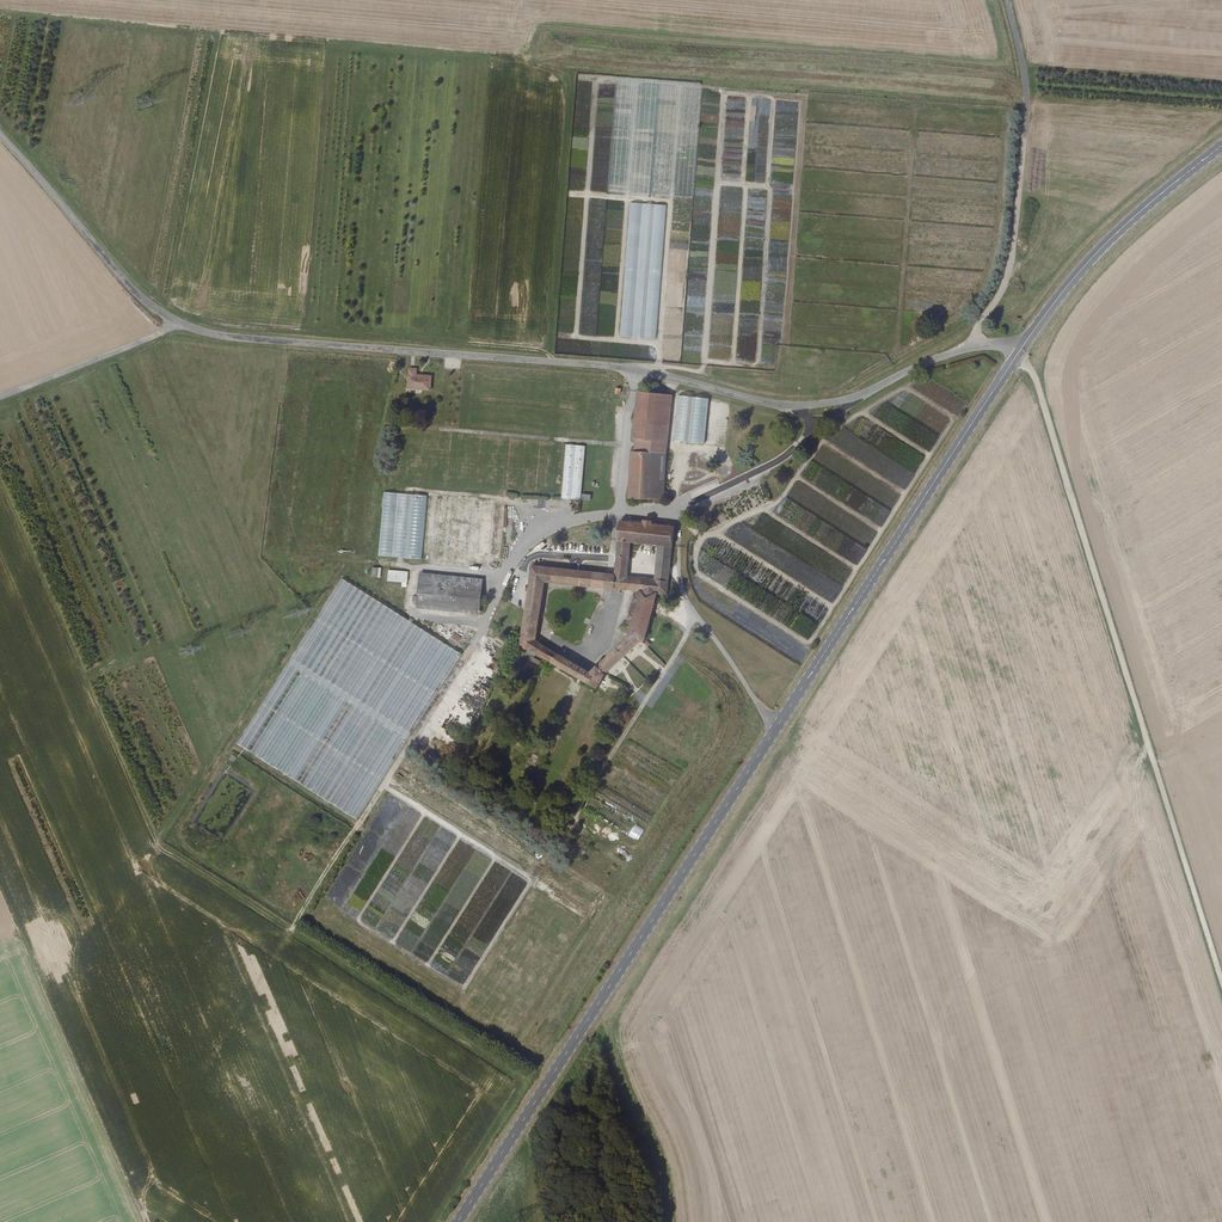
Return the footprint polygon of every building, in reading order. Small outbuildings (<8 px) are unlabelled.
[(657,338),(665,204),(629,202),(621,336),(657,338)] [(411,368),(410,381),(413,381),(412,387),(431,389),(433,376),(419,374),(419,369),(411,368)] [(639,392),(634,439),(638,440),(636,449),(633,449),(628,495),(661,498),(666,456),(649,454),(656,395),(639,392)] [(656,395),(649,454),(666,456),(672,397),(656,395)] [(536,411),(543,413),(543,412),(549,413),(551,403),(541,401),(541,405),(537,404),(536,411)] [(581,500),(584,445),(564,444),(562,499),(581,500)] [(621,519),(615,574),(613,591),(637,594),(638,595),(630,624),(636,626),(632,640),(590,672),(583,667),(578,676),(597,688),(627,661),(628,661),(645,646),(648,649),(658,597),(665,597),(674,527),(621,519)] [(701,548),(714,555),(718,548),(704,541),(701,548)] [(856,565),(865,551),(855,544),(854,546),(848,542),(840,554),(856,565)] [(536,570),(521,648),(526,650),(527,646),(544,656),(553,662),(558,653),(536,640),(549,585),(606,591),(608,573),(537,564),(536,570)] [(370,578),(379,578),(380,568),(370,567),(370,578)] [(406,587),(407,571),(387,570),(386,581),(400,582),(400,587),(406,587)] [(419,573),(418,607),(484,612),(485,578),(419,573)] [(237,744),(356,820),(462,654),(343,578),(237,744)] [(452,632),(446,642),(454,646),(460,637),(452,632)] [(553,662),(578,676),(583,667),(558,653),(553,662)] [(498,673),(522,687),(525,683),(511,676),(512,674),(500,668),(501,665),(494,661),(490,669),(498,673)] [(480,685),(473,698),(482,702),(488,689),(480,685)]
